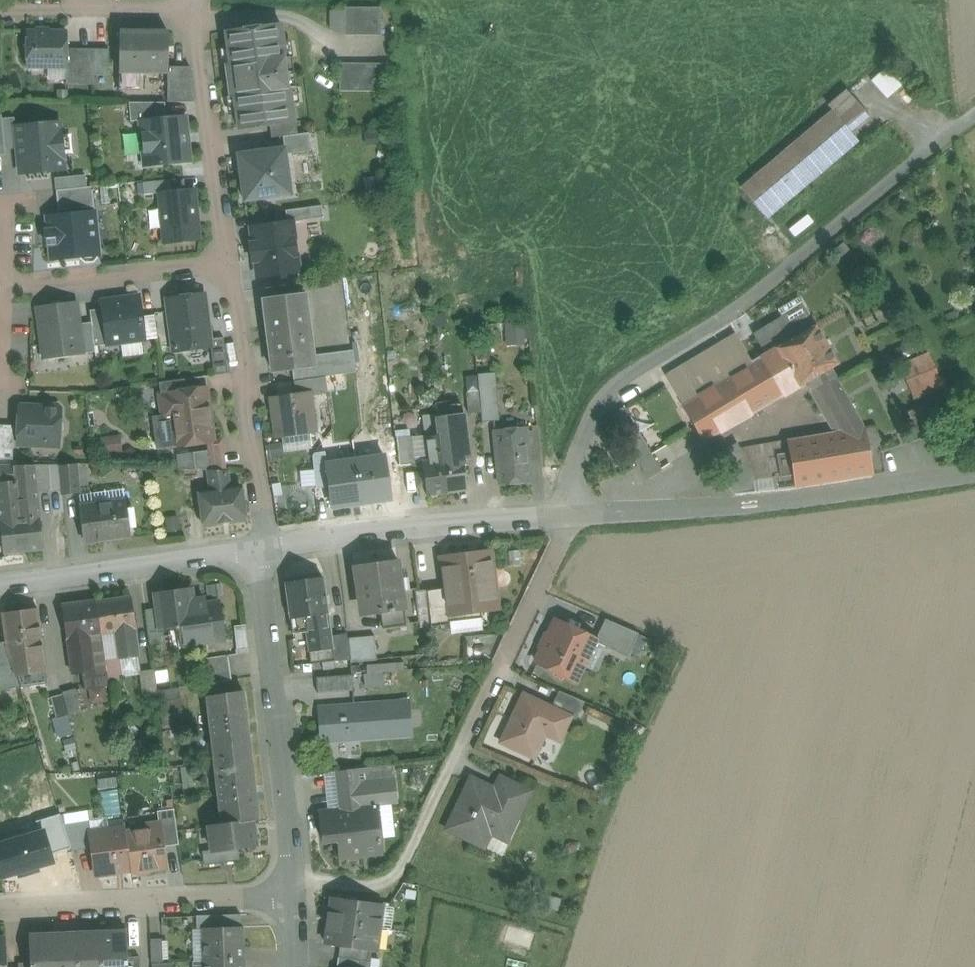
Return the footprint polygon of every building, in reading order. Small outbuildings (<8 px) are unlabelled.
[(381,8),(345,8),(345,36),(381,36),(381,8)] [(281,25),(226,32),(230,65),(227,65),(231,97),(235,97),(237,117),(239,129),(270,125),(294,122),(294,121),(281,25)] [(67,32),(27,32),(27,68),(52,68),(66,68),(67,68),(67,49),(67,32)] [(168,33),(120,32),(119,73),(141,73),(168,73),(168,67),(168,33)] [(81,49),(67,49),(67,68),(66,68),(66,81),(66,85),(80,85),(81,49)] [(95,50),(81,49),(80,85),(94,86),(94,75),(95,50)] [(109,50),(95,50),(94,75),(109,76),(109,50)] [(387,64),(340,64),(340,92),(387,92),(387,64)] [(888,66),(873,80),(888,97),(904,84),(888,66)] [(190,67),(168,67),(168,73),(168,103),(195,103),(195,102),(190,67)] [(66,68),(52,68),(52,80),(66,81),(66,68)] [(119,73),(119,91),(141,91),(141,73),(119,73)] [(833,111),(841,120),(856,107),(846,95),(830,108),(833,111)] [(165,103),(129,103),(131,122),(141,121),(167,118),(165,103)] [(841,120),(851,133),(867,119),(856,107),(841,120)] [(841,120),(833,111),(741,189),(754,203),(767,219),(859,142),(851,133),(841,120)] [(167,118),(141,121),(144,152),(146,167),(189,162),(185,117),(167,118)] [(294,122),(270,125),(272,138),(283,137),(298,135),(296,121),(294,121),(294,122)] [(52,122),(23,125),(15,126),(20,175),(45,173),(45,171),(59,169),(65,168),(64,160),(61,130),(60,122),(52,123),(52,122)] [(298,135),(283,137),(285,148),(285,155),(311,151),(309,134),(298,135)] [(285,148),(238,155),(245,201),(291,195),(285,155),(285,148)] [(92,187),(56,191),(58,212),(95,208),(92,187)] [(194,191),(160,194),(165,243),(199,240),(194,191)] [(321,206),(286,211),(287,223),(292,222),(323,218),(321,206)] [(95,212),(47,217),(48,231),(45,232),(47,245),(50,245),(51,260),(80,257),(99,255),(95,212)] [(250,245),(252,261),(256,261),(259,278),(259,277),(298,272),(292,222),(287,223),(252,228),(254,244),(250,245)] [(205,295),(167,300),(174,351),(211,347),(210,340),(205,295)] [(304,295),(262,301),(272,373),(293,370),(313,367),(312,357),(304,295)] [(139,296),(100,302),(102,309),(106,345),(145,340),(139,296)] [(77,302),(37,308),(44,360),(84,354),(80,324),(77,302)] [(102,309),(90,311),(91,323),(95,347),(106,345),(102,309)] [(783,319),(755,335),(767,356),(776,350),(814,328),(804,313),(786,324),(783,319)] [(509,344),(526,343),(524,321),(507,322),(509,344)] [(80,324),(84,354),(95,352),(95,347),(91,323),(80,324)] [(814,328),(776,350),(798,388),(810,381),(819,376),(825,373),(829,370),(837,366),(832,358),(814,328)] [(224,338),(210,340),(211,347),(213,366),(213,367),(214,366),(215,375),(229,374),(224,338)] [(767,356),(682,406),(704,443),(798,388),(776,350),(767,356)] [(353,352),(312,357),(313,367),(293,370),(294,381),(326,377),(356,373),(353,352)] [(901,369),(908,384),(935,370),(928,356),(901,369)] [(829,370),(825,373),(819,376),(810,381),(826,409),(821,412),(834,435),(863,430),(829,370)] [(935,370),(908,384),(916,399),(943,387),(935,370)] [(494,374),(478,376),(479,393),(481,412),(482,423),(499,422),(494,374)] [(326,377),(294,381),(296,395),(310,393),(328,391),(326,377)] [(207,389),(160,395),(163,417),(173,415),(176,436),(211,431),(212,441),(214,441),(212,429),(210,430),(206,403),(209,403),(207,389)] [(296,395),(271,399),(276,438),(286,436),(308,433),(313,433),(309,409),(312,408),(310,393),(296,395)] [(479,393),(467,394),(468,413),(481,412),(479,393)] [(436,408),(437,420),(463,416),(461,405),(436,408)] [(60,410),(34,408),(32,406),(22,406),(20,408),(18,443),(58,445),(59,434),(59,421),(60,410)] [(662,470),(634,423),(625,408),(612,415),(649,478),(662,470)] [(926,409),(914,412),(917,425),(930,422),(926,409)] [(463,416),(437,420),(438,424),(439,436),(442,460),(457,458),(454,436),(465,434),(463,416)] [(438,424),(423,426),(425,438),(439,436),(438,424)] [(0,426),(0,460),(13,460),(14,426),(0,426)] [(525,429),(495,432),(496,449),(527,446),(525,429)] [(211,431),(176,436),(178,446),(212,441),(211,431)] [(308,433),(286,436),(289,452),(310,449),(308,433)] [(468,455),(465,434),(454,436),(457,458),(462,457),(461,456),(468,455)] [(439,436),(425,438),(428,462),(442,460),(439,436)] [(413,437),(397,439),(400,466),(416,465),(413,437)] [(378,442),(336,449),(340,476),(361,473),(361,472),(381,468),(378,442)] [(527,446),(496,449),(500,487),(530,484),(527,446)] [(219,449),(193,453),(195,470),(208,471),(222,471),(219,449)] [(457,458),(442,460),(447,494),(467,491),(462,458),(462,457),(457,458)] [(428,462),(423,463),(424,474),(416,475),(418,488),(426,486),(427,496),(447,494),(442,460),(428,462)] [(77,464),(60,466),(62,491),(62,495),(79,494),(77,464)] [(60,466),(49,467),(51,491),(62,491),(60,466)] [(361,473),(340,476),(344,507),(403,499),(399,466),(381,468),(361,472),(361,473)] [(49,467),(34,468),(37,493),(51,491),(49,467)] [(0,468),(0,523),(39,520),(37,493),(34,468),(0,468)] [(310,469),(295,472),(298,486),(313,483),(310,469)] [(222,471),(208,471),(210,491),(230,488),(228,472),(222,471)] [(210,491),(199,492),(204,527),(243,522),(239,487),(230,488),(210,491)] [(123,490),(95,493),(94,492),(94,493),(96,505),(126,501),(125,489),(123,489),(123,490)] [(94,493),(80,495),(81,507),(96,505),(94,493)] [(81,507),(80,507),(85,542),(131,536),(126,501),(96,505),(81,507)] [(39,520),(0,523),(3,553),(42,549),(39,520)] [(491,552),(440,558),(444,589),(447,616),(450,615),(481,611),(499,609),(491,552)] [(399,560),(354,566),(357,588),(363,588),(366,617),(405,612),(399,560)] [(329,636),(322,579),(285,583),(291,634),(305,632),(308,654),(310,654),(311,665),(333,663),(333,662),(330,637),(329,636)] [(191,589),(156,593),(158,609),(161,632),(177,630),(179,649),(199,646),(199,644),(225,640),(220,603),(206,605),(205,601),(193,602),(191,589)] [(420,625),(431,624),(427,591),(427,589),(416,590),(420,625)] [(444,589),(427,591),(431,624),(431,627),(450,625),(450,615),(447,616),(444,589)] [(131,597),(97,602),(102,634),(115,633),(119,660),(139,657),(135,630),(136,630),(131,597)] [(96,601),(62,606),(67,640),(68,640),(73,674),(82,673),(83,678),(96,676),(96,674),(90,636),(102,634),(97,602),(96,602),(96,601)] [(38,609),(2,614),(5,642),(6,648),(7,648),(15,674),(16,674),(45,671),(42,644),(43,643),(38,609)] [(158,609),(146,610),(151,646),(163,644),(161,632),(158,609)] [(481,611),(450,615),(450,625),(452,634),(483,630),(481,611)] [(639,634),(606,619),(596,640),(595,642),(627,658),(639,634)] [(596,640),(556,621),(549,636),(546,634),(540,648),(543,649),(536,663),(554,671),(556,677),(562,679),(567,677),(576,681),(595,642),(596,640)] [(347,635),(330,637),(333,662),(350,659),(347,635)] [(374,638),(348,641),(350,659),(351,663),(377,661),(374,638)] [(0,643),(0,691),(20,688),(16,674),(15,674),(7,648),(6,648),(5,642),(0,643)] [(228,656),(201,660),(205,685),(232,681),(228,656)] [(403,663),(367,666),(367,674),(404,671),(403,663)] [(121,666),(107,668),(107,672),(108,679),(123,677),(121,666)] [(154,670),(140,672),(143,696),(158,694),(154,670)] [(45,671),(16,674),(20,688),(47,684),(45,671)] [(96,676),(83,678),(84,690),(109,686),(108,679),(107,672),(96,674),(96,676)] [(352,675),(316,678),(318,694),(353,691),(352,675)] [(180,688),(158,692),(161,714),(183,711),(180,688)] [(76,689),(63,692),(69,716),(82,712),(76,689)] [(215,762),(251,757),(243,691),(207,697),(215,762)] [(585,702),(559,691),(551,708),(571,717),(571,718),(576,721),(585,702)] [(551,708),(523,694),(500,743),(534,759),(545,735),(560,742),(571,718),(571,717),(551,708)] [(68,716),(62,695),(51,698),(57,719),(53,720),(57,737),(72,733),(68,716)] [(409,701),(319,708),(321,743),(412,736),(409,701)] [(33,741),(25,743),(22,748),(24,756),(29,759),(37,756),(40,751),(37,743),(33,741)] [(251,757),(215,762),(222,826),(252,821),(258,820),(251,757)] [(330,813),(374,808),(398,805),(395,782),(373,785),(371,768),(325,773),(330,813)] [(491,794),(472,784),(450,830),(481,844),(488,831),(506,840),(523,805),(498,793),(495,800),(489,798),(491,794)] [(330,813),(321,814),(324,840),(337,839),(339,858),(384,853),(382,837),(377,837),(374,808),(330,813)] [(174,809),(157,812),(159,824),(160,824),(163,847),(179,845),(174,809)] [(89,821),(64,825),(72,852),(92,848),(90,834),(91,834),(89,821)] [(222,826),(209,828),(212,850),(212,852),(238,848),(256,845),(252,821),(222,826)] [(159,824),(147,825),(143,830),(126,833),(131,869),(131,873),(166,868),(163,847),(160,824),(159,824)] [(34,826),(7,834),(16,864),(31,860),(35,875),(60,868),(55,851),(43,855),(34,826)] [(91,834),(90,834),(92,848),(96,874),(131,869),(126,833),(125,829),(91,834)] [(238,848),(212,852),(212,850),(202,852),(204,866),(240,860),(238,848)] [(382,905),(332,899),(329,921),(379,928),(382,905)] [(241,915),(197,916),(197,930),(202,930),(202,928),(241,927),(241,915)] [(379,928),(329,921),(326,944),(372,951),(376,951),(379,928)] [(241,927),(202,928),(202,930),(203,961),(244,960),(244,959),(242,959),(242,954),(241,949),(243,949),(242,928),(243,928),(243,927),(241,927)] [(193,962),(203,961),(202,930),(197,930),(191,930),(193,962)] [(102,932),(103,966),(128,966),(127,957),(126,931),(102,932)] [(78,933),(79,966),(103,966),(102,932),(78,933)] [(54,934),(55,966),(79,966),(78,933),(54,934)] [(29,935),(30,963),(30,966),(55,966),(54,934),(29,935)] [(162,939),(151,939),(151,963),(163,963),(162,939)] [(372,951),(340,946),(339,958),(370,962),(372,951)] [(127,957),(128,966),(140,966),(139,957),(127,957)] [(339,958),(337,966),(370,966),(370,962),(339,958)]
